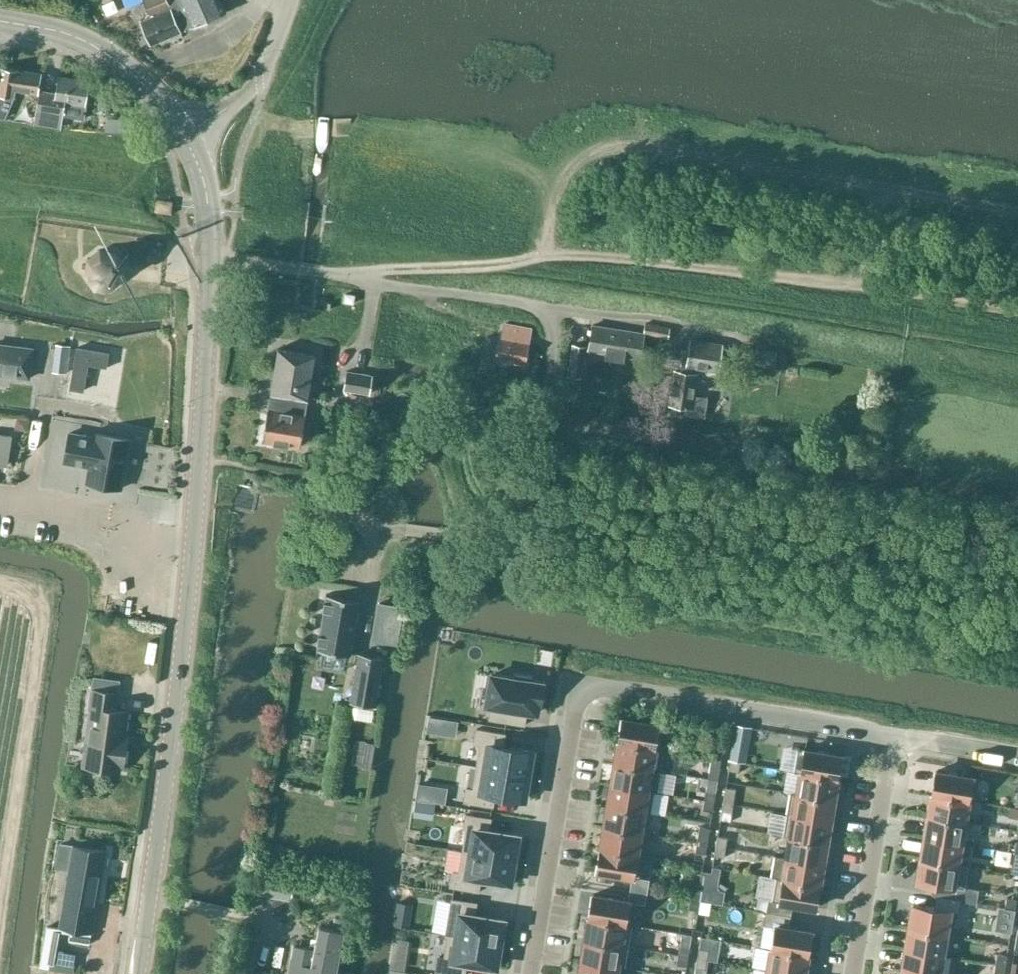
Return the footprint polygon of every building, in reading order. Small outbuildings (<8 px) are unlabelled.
[(148,14),(146,15),(147,19),(140,22),(151,45),(226,12),(222,0),(143,0),(148,14)] [(42,75),(11,69),(10,74),(0,73),(0,118),(5,119),(18,91),(39,95),(42,75)] [(84,106),(87,81),(61,77),(58,93),(40,90),(37,113),(35,123),(62,127),(63,118),(65,104),(84,106)] [(106,118),(105,130),(132,132),(133,120),(106,118)] [(122,280),(124,267),(119,257),(109,252),(101,252),(89,261),(88,275),(96,287),(111,289),(122,280)] [(499,359),(524,365),(531,329),(505,324),(499,359)] [(668,336),(669,328),(645,325),(644,332),(622,329),(592,325),(588,350),(619,354),(620,346),(642,350),(644,333),(668,336)] [(716,370),(721,346),(692,341),(689,356),(683,355),(680,372),(675,371),(669,404),(685,407),(683,417),(703,421),(707,400),(692,397),(696,375),(691,374),(693,366),(716,370)] [(585,346),(579,345),(573,344),(568,375),(580,377),(585,346)] [(29,378),(33,349),(0,345),(0,375),(29,378)] [(67,373),(70,348),(57,346),(54,371),(67,373)] [(110,355),(78,348),(69,390),(84,392),(89,366),(107,370),(110,355)] [(315,355),(278,349),(270,394),(283,396),(282,405),(271,403),(270,409),(268,409),(262,441),(300,447),(315,355)] [(373,375),(347,371),(344,389),(370,394),(373,375)] [(69,433),(64,462),(90,466),(87,482),(121,489),(130,440),(96,433),(95,438),(69,433)] [(8,462),(12,436),(0,434),(0,465),(8,466),(8,462)] [(327,596),(317,652),(352,657),(361,602),(327,596)] [(395,633),(400,606),(379,603),(375,629),(381,630),(379,644),(400,647),(402,634),(395,633)] [(351,702),(375,706),(376,706),(383,658),(359,654),(351,702)] [(491,675),(486,704),(491,705),(489,719),(524,725),(527,711),(536,713),(538,703),(540,703),(543,684),(531,681),(532,678),(516,675),(515,679),(491,675)] [(83,766),(120,771),(120,767),(123,768),(126,745),(123,744),(124,737),(127,737),(127,736),(124,736),(128,712),(116,710),(118,693),(92,689),(89,708),(91,708),(83,766)] [(428,717),(426,731),(434,733),(437,718),(428,717)] [(665,726),(622,719),(618,742),(661,749),(665,726)] [(730,760),(730,762),(740,763),(746,764),(752,728),(737,726),(732,750),(730,760)] [(476,729),(474,743),(480,744),(477,766),(528,775),(529,773),(528,773),(532,751),(503,746),(505,734),(476,729)] [(664,750),(618,742),(615,763),(650,769),(660,771),(664,750)] [(366,743),(362,768),(371,770),(376,744),(366,743)] [(723,749),(713,747),(711,757),(721,759),(723,749)] [(837,779),(841,756),(798,748),(794,772),(801,773),(837,779)] [(721,759),(711,757),(708,779),(718,780),(721,759)] [(740,763),(730,762),(729,771),(739,772),(740,763)] [(615,763),(611,784),(654,792),(657,792),(660,771),(650,769),(615,763)] [(466,788),(464,802),(493,806),(495,794),(524,799),(528,777),(528,775),(477,766),(473,789),(466,788)] [(974,802),(978,779),(936,771),(932,795),(967,801),(974,802)] [(833,799),(837,779),(801,773),(797,793),(833,799)] [(418,783),(415,798),(424,800),(427,784),(418,783)] [(654,792),(611,784),(608,806),(650,813),(654,792)] [(736,789),(726,787),(724,802),(733,803),(736,789)] [(716,792),(706,790),(704,800),(714,802),(716,792)] [(833,799),(797,793),(790,792),(787,813),(830,820),(833,799)] [(964,820),(967,801),(932,795),(928,815),(964,820)] [(714,802),(704,800),(703,810),(712,812),(714,802)] [(733,803),(724,802),(721,819),(731,821),(733,803)] [(650,813),(608,806),(604,827),(647,834),(650,813)] [(826,843),(830,820),(787,813),(783,836),(790,837),(826,843)] [(466,829),(462,851),(514,859),(515,858),(514,858),(518,836),(489,831),(491,818),(466,814),(464,828),(466,829)] [(961,841),(964,820),(928,815),(925,836),(961,841)] [(647,834),(604,827),(600,848),(643,855),(647,834)] [(710,828),(700,827),(697,843),(707,844),(710,828)] [(728,837),(718,836),(716,847),(726,849),(728,837)] [(956,866),(961,841),(925,836),(920,861),(956,866)] [(822,864),(826,843),(790,837),(787,858),(822,864)] [(93,930),(106,851),(61,843),(57,867),(68,870),(59,925),(62,925),(61,932),(70,933),(69,942),(89,944),(91,930),(93,930)] [(707,844),(697,843),(695,853),(705,854),(707,844)] [(726,849),(716,847),(714,856),(724,858),(726,849)] [(643,855),(600,848),(597,871),(633,877),(639,879),(639,878),(643,855)] [(452,872),(450,886),(479,891),(481,878),(514,884),(516,868),(512,867),(514,861),(514,862),(514,859),(462,851),(459,873),(452,872)] [(775,856),(772,877),(776,877),(783,878),(819,884),(822,864),(787,858),(775,856)] [(936,897),(960,901),(976,903),(978,891),(953,887),(956,866),(920,861),(917,881),(935,884),(933,896),(936,897)] [(703,885),(700,901),(719,904),(722,892),(719,887),(722,868),(713,867),(712,873),(705,872),(703,885)] [(633,877),(631,889),(647,892),(649,879),(639,878),(639,879),(633,877)] [(819,884),(783,878),(776,877),(772,901),(792,904),(815,908),(819,884)] [(294,883),(260,878),(258,895),(291,901),(294,883)] [(693,883),(690,899),(700,901),(703,885),(693,883)] [(631,889),(629,901),(635,902),(635,903),(645,904),(647,892),(631,889)] [(629,901),(593,895),(589,918),(631,925),(635,903),(635,902),(629,901)] [(958,912),(960,901),(936,897),(934,908),(913,905),(909,928),(945,934),(951,935),(955,912),(958,912)] [(1016,899),(1006,898),(1005,908),(1015,910),(1016,899)] [(446,933),(446,936),(448,936),(448,935),(500,944),(500,942),(504,920),(474,915),(476,903),(452,899),(451,901),(446,933)] [(690,899),(688,909),(699,911),(700,901),(690,899)] [(769,900),(767,912),(790,916),(792,904),(772,901),(769,900)] [(397,902),(393,925),(408,928),(411,904),(397,902)] [(788,928),(790,916),(767,912),(765,925),(775,927),(772,947),(807,953),(811,932),(788,928)] [(319,926),(315,949),(294,945),(288,973),(335,973),(345,919),(335,917),(332,929),(319,926)] [(631,925),(589,918),(585,939),(628,946),(631,925)] [(941,955),(945,934),(909,928),(906,949),(941,955)] [(680,945),(678,955),(688,956),(690,946),(692,935),(682,933),(680,945)] [(436,971),(456,973),(465,973),(466,963),(496,968),(499,946),(500,946),(500,944),(448,935),(448,936),(445,958),(438,957),(436,971)] [(628,946),(585,939),(582,961),(624,968),(628,946)] [(804,973),(807,953),(772,947),(768,968),(804,973)] [(709,950),(699,948),(697,958),(707,960),(709,950)] [(941,955),(906,949),(902,971),(921,973),(938,973),(941,955)] [(44,951),(41,972),(55,973),(56,963),(58,953),(51,952),(44,951)] [(1007,956),(997,954),(995,964),(1005,965),(1007,956)] [(688,956),(678,955),(677,965),(686,967),(688,956)] [(390,957),(389,968),(390,969),(404,970),(405,959),(392,957),(390,957)] [(707,960),(697,958),(696,968),(706,970),(707,960)] [(582,961),(579,973),(616,973),(617,967),(624,968),(582,961)] [(1005,965),(995,964),(993,973),(1004,973),(1005,965)]
